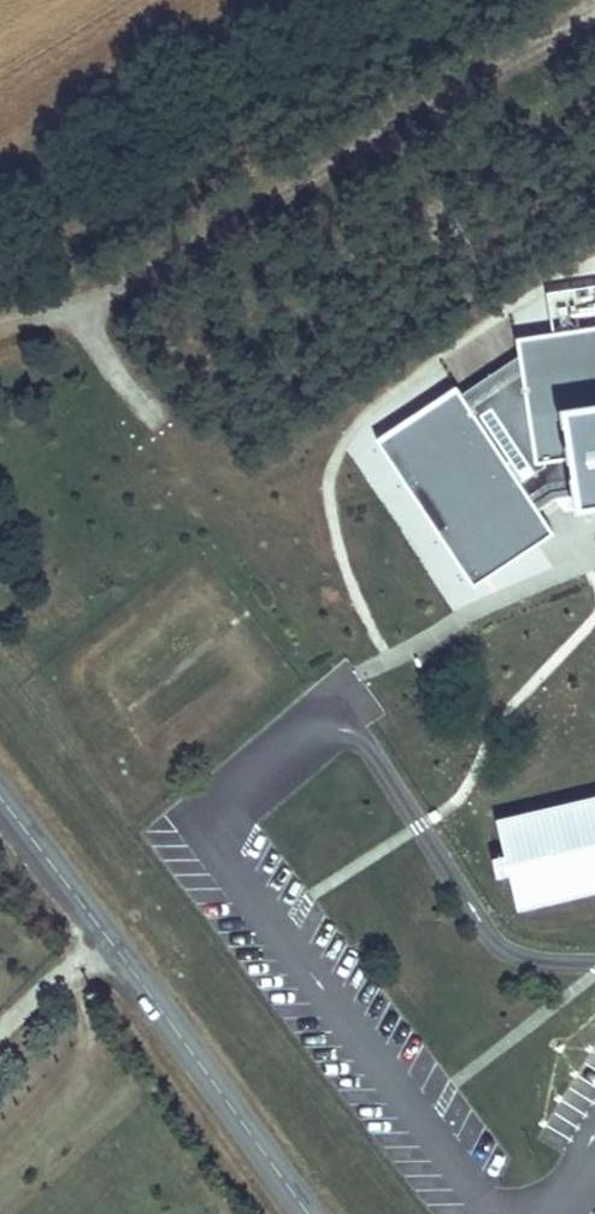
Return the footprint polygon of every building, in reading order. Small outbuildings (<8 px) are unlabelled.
[(437,591),(434,594),(478,588),(552,544),(518,486),(544,470),(560,468),(563,491),(541,504),(567,501),(571,529),(594,526),(594,292),(572,295),(580,308),(563,318),(566,338),(513,344),(516,364),(358,459),(352,449),(353,451),(437,591)] [(499,820),(507,853),(495,856),(501,875),(512,873),(520,904),(594,886),(594,795),(499,820)]
